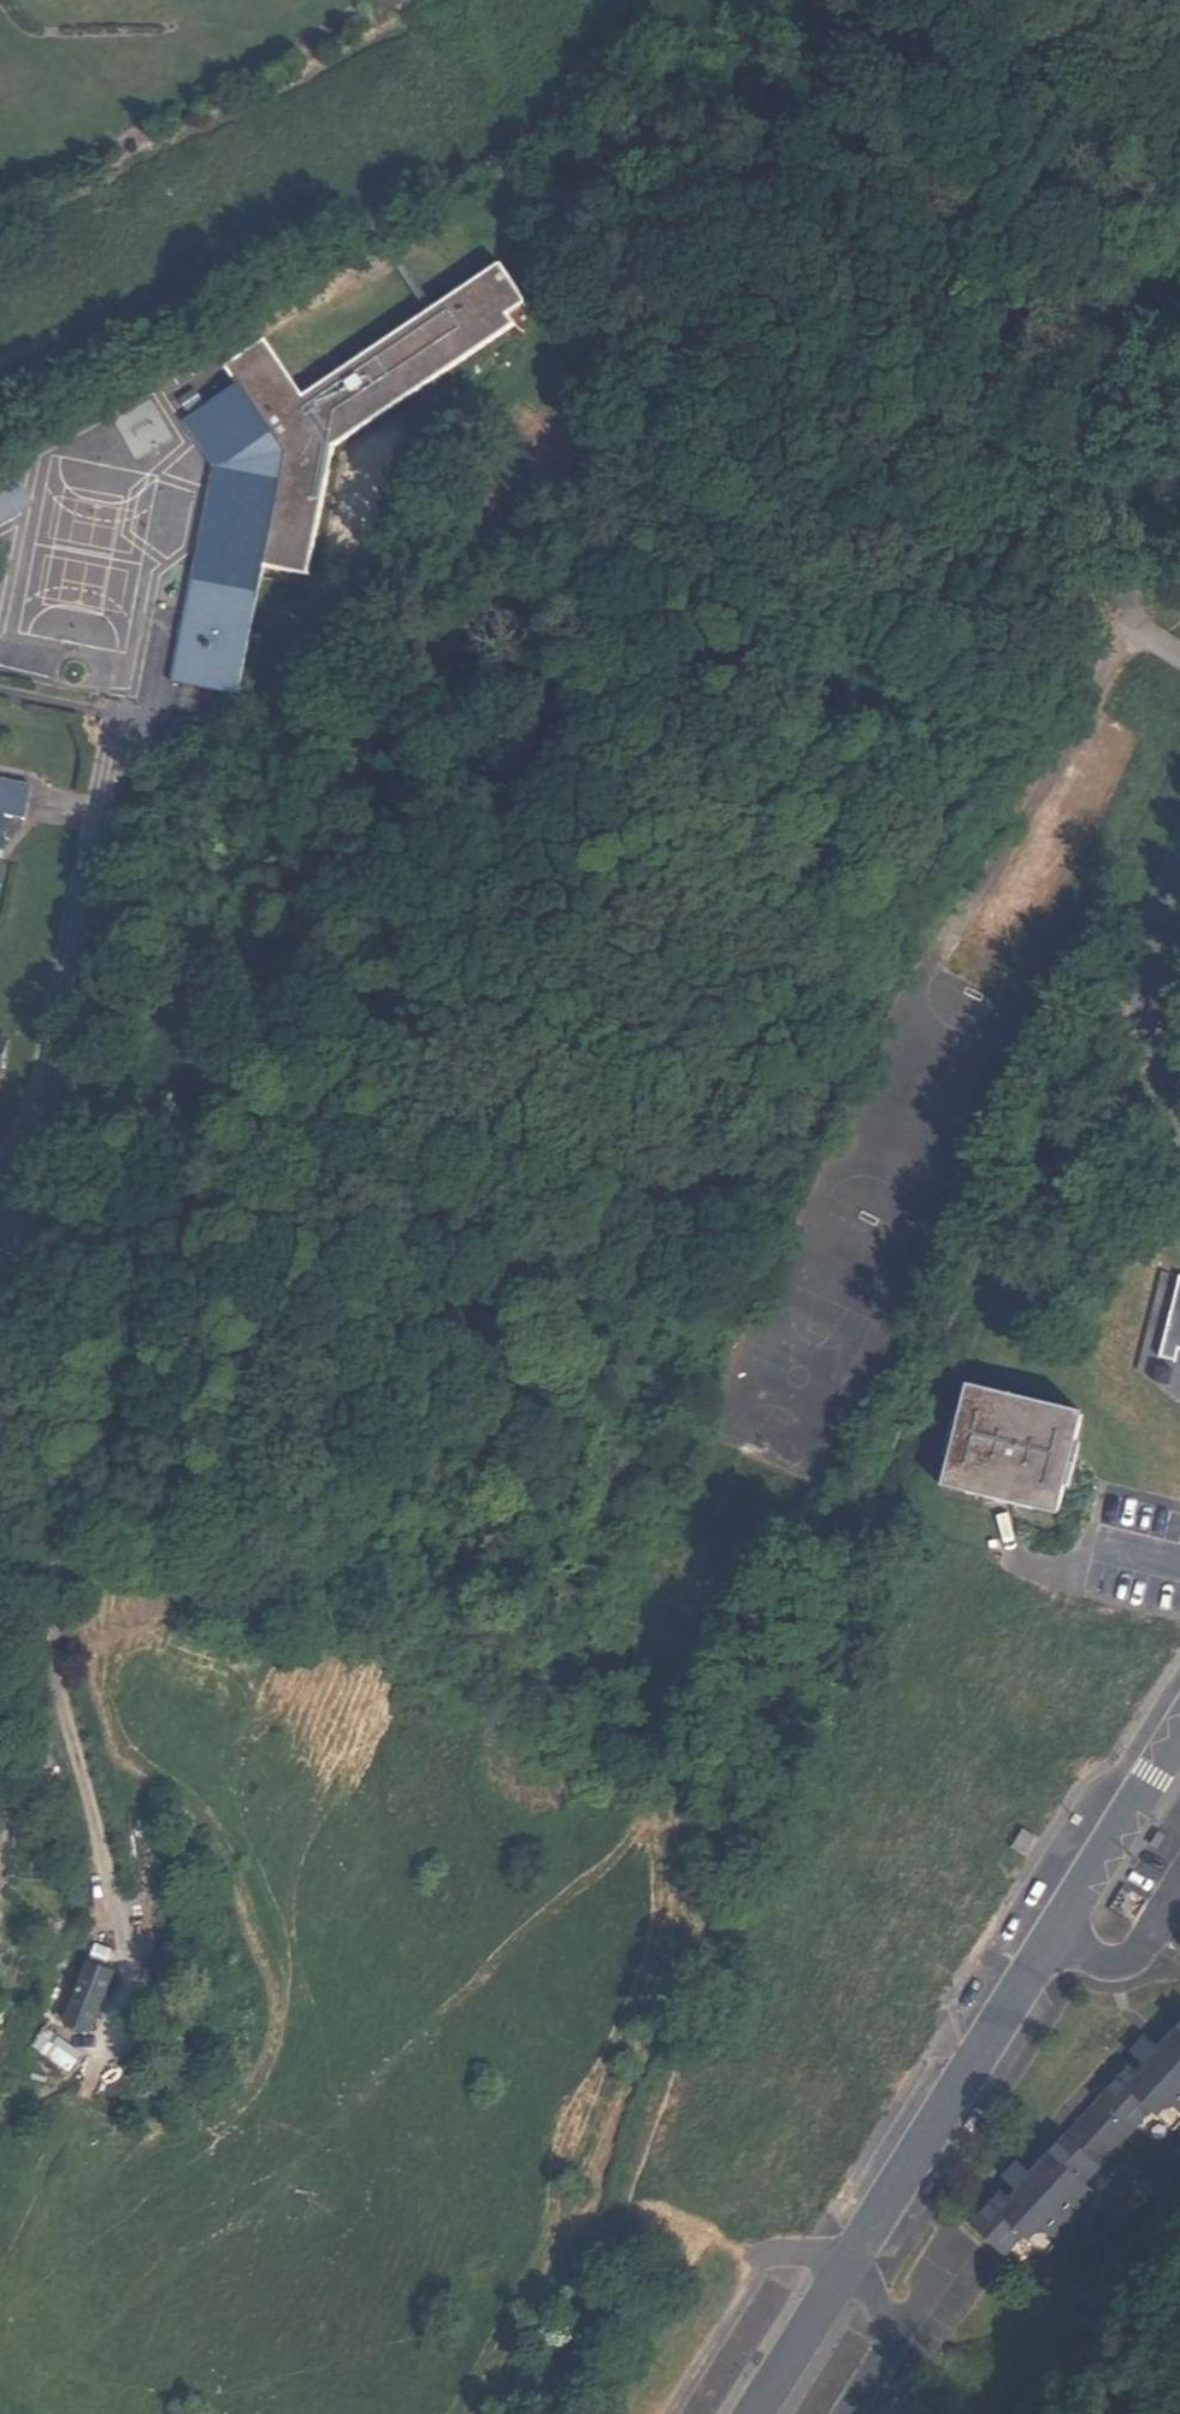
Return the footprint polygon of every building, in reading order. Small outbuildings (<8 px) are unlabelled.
[(171,677),(237,695),(262,567),(306,576),(316,583),(319,579),(308,572),(332,444),(509,325),(522,334),(525,329),(514,323),(507,313),(526,301),(499,263),(301,396),(263,341),(229,364),(240,380),(186,416),(215,460),(174,672),(172,672),(171,677)] [(3,820),(22,823),(31,782),(0,775),(0,835),(3,820)] [(3,1067),(9,1035),(0,1033),(0,1067),(3,1067)] [(1179,1347),(1179,1274),(1158,1354),(1174,1359),(1179,1347)] [(3,1293),(12,1295),(15,1276),(7,1275),(3,1293)] [(967,1379),(941,1481),(1056,1510),(1082,1408),(967,1379)] [(1013,1598),(1010,1609),(1018,1611),(1021,1600),(1013,1598)] [(66,2023),(91,2030),(110,1968),(85,1960),(66,2023)] [(1179,2080),(1179,2023),(1165,2039),(1166,2040),(1172,2045),(1159,2060),(1179,2080)] [(1137,2071),(1144,2076),(1159,2060),(1172,2045),(1166,2040),(1158,2048),(1144,2036),(1139,2042),(1132,2049),(1145,2062),(1137,2071)] [(1159,2060),(1144,2076),(1137,2071),(1130,2063),(1085,2112),(1082,2115),(1114,2146),(1150,2107),(1172,2128),(1179,2119),(1179,2080),(1159,2060)] [(1030,2186),(1071,2223),(1098,2194),(1083,2180),(1114,2146),(1082,2115),(1080,2117),(1038,2163),(1038,2164),(1045,2170),(1030,2186)] [(1010,2195),(1016,2200),(1030,2186),(1045,2170),(1038,2164),(1031,2172),(1017,2160),(1009,2168),(1004,2174),(1018,2186),(1010,2195)] [(1071,2223),(1030,2186),(1016,2200),(1010,2195),(1002,2188),(971,2222),(1004,2252),(1022,2232),(1044,2252),(1071,2223)]
